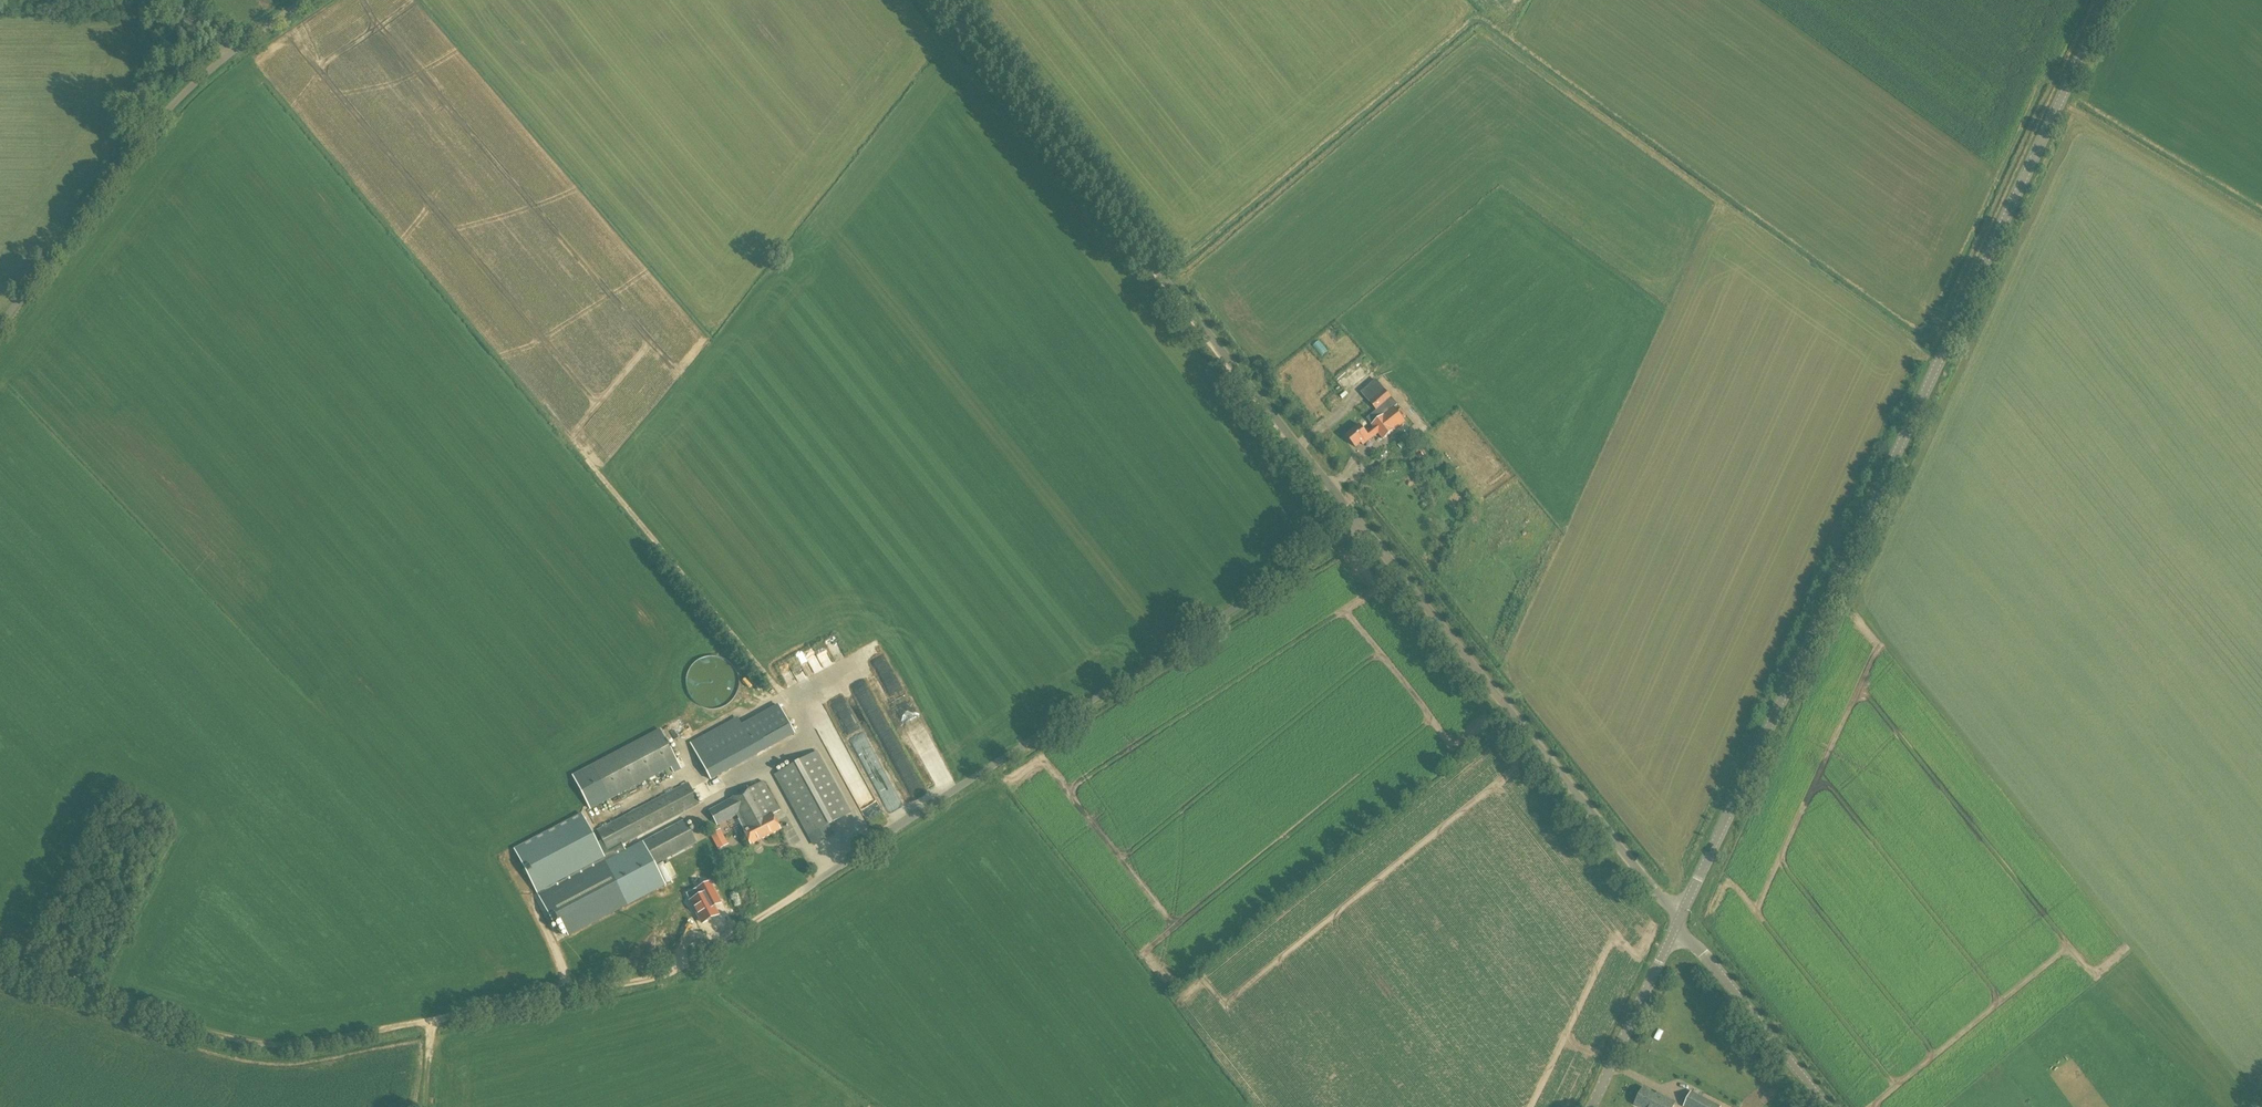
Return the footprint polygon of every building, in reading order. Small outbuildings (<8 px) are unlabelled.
[(1345,383),(1354,376),(1348,370),(1340,376),(1345,383)] [(1371,425),(1373,427),(1366,433),(1360,425),(1346,436),(1355,448),(1361,443),(1363,445),(1378,433),(1383,440),(1405,421),(1394,407),(1398,405),(1377,380),(1361,393),(1377,410),(1367,418),(1371,424),(1371,425)] [(1422,465),(1431,458),(1418,443),(1410,449),(1422,465)] [(784,671),(790,685),(835,664),(826,643),(817,648),(816,645),(798,653),(808,672),(797,677),(793,667),(784,671)] [(849,701),(856,706),(861,700),(854,694),(849,701)] [(780,703),(695,743),(710,774),(762,749),(761,747),(794,732),(780,703)] [(885,710),(871,713),(874,725),(888,721),(885,710)] [(827,735),(837,728),(828,715),(818,721),(827,735)] [(674,774),(682,769),(660,728),(572,775),(590,810),(671,767),(674,774)] [(886,739),(910,799),(926,792),(903,733),(886,739)] [(832,749),(843,745),(839,734),(828,738),(832,749)] [(849,746),(836,752),(859,802),(872,796),(849,746)] [(809,836),(851,813),(817,751),(775,774),(809,836)] [(698,786),(705,798),(713,794),(706,781),(698,786)] [(780,831),(772,815),(779,811),(763,781),(709,811),(717,826),(737,815),(745,831),(743,831),(750,845),(780,831)] [(615,849),(699,804),(688,783),(598,831),(609,852),(615,849)] [(867,808),(873,822),(885,816),(879,803),(867,808)] [(697,843),(696,842),(684,819),(618,854),(615,849),(609,852),(604,855),(581,812),(514,847),(554,921),(561,918),(570,934),(628,904),(628,905),(665,885),(655,865),(697,843)] [(792,839),(799,836),(795,827),(788,830),(792,839)] [(718,850),(728,844),(720,829),(710,835),(718,850)] [(694,894),(694,920),(711,920),(711,910),(719,910),(719,887),(705,887),(705,894),(694,894)] [(1643,1088),(1635,1105),(1639,1106),(1673,1106),(1676,1102),(1657,1093),(1656,1095),(1643,1088)] [(1701,1097),(1695,1106),(1720,1106),(1701,1097)]
